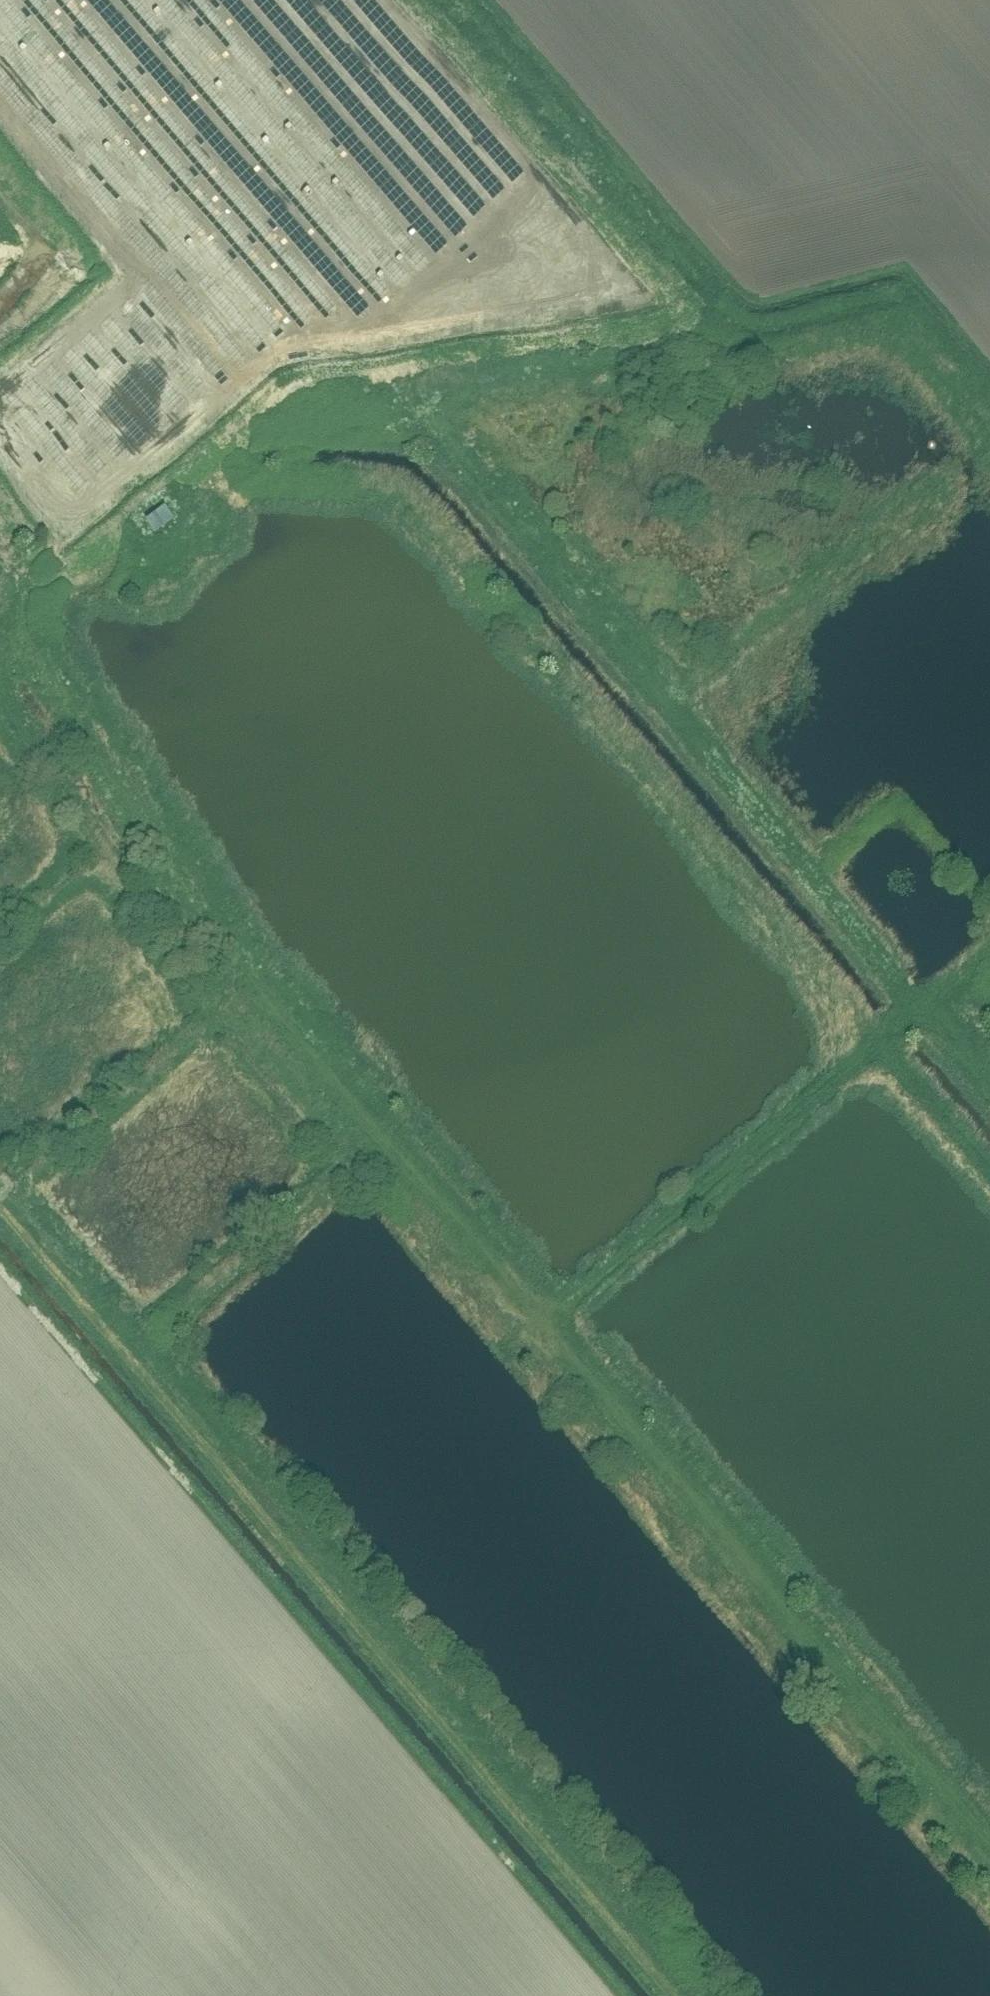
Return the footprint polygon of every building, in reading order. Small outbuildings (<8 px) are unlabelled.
[(145,523),(153,534),(161,532),(169,526),(173,519),(165,508),(145,523)]
